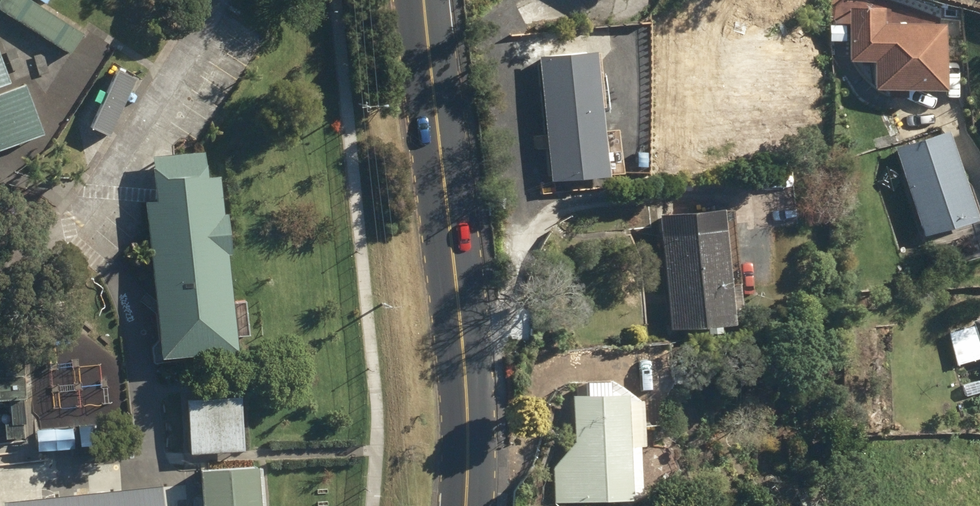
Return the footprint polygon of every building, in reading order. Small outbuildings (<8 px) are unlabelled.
[(72,55),(85,35),(30,0),(1,0),(0,1),(0,10),(72,55)] [(876,15),(847,14),(846,60),(868,61),(868,88),(886,88),(885,96),(904,96),(904,88),(936,89),(938,24),(876,21),(876,15)] [(539,57),(550,183),(639,175),(637,154),(630,155),(628,123),(606,125),(599,52),(539,57)] [(11,84),(0,55),(0,88),(11,84)] [(4,155),(3,152),(45,136),(26,86),(0,95),(0,155),(4,155)] [(958,267),(979,260),(979,221),(951,132),(898,150),(927,238),(947,232),(958,267)] [(147,204),(162,359),(239,353),(238,338),(251,336),(248,303),(234,304),(229,255),(231,255),(228,215),(223,215),(220,178),(209,180),(208,167),(206,167),(204,154),(152,160),(156,202),(147,204)] [(670,306),(672,331),(737,325),(734,287),(742,286),(736,209),(693,213),(692,203),(657,206),(660,234),(663,233),(669,295),(663,296),(664,306),(670,306)] [(974,322),(976,325),(949,334),(961,367),(979,360),(979,320),(974,322)] [(7,440),(25,439),(24,426),(27,426),(26,401),(28,401),(25,347),(0,348),(0,406),(2,406),(2,403),(10,402),(12,425),(6,426),(7,440)] [(555,469),(556,505),(635,502),(634,496),(648,495),(647,471),(653,471),(651,448),(648,448),(645,400),(631,392),(615,382),(577,384),(578,398),(575,398),(577,444),(555,469)] [(189,403),(193,456),(246,453),(242,399),(189,403)] [(37,431),(38,452),(75,451),(75,430),(37,431)] [(205,505),(262,505),(260,469),(202,473),(205,505)] [(164,487),(12,500),(12,505),(166,505),(164,487)]
